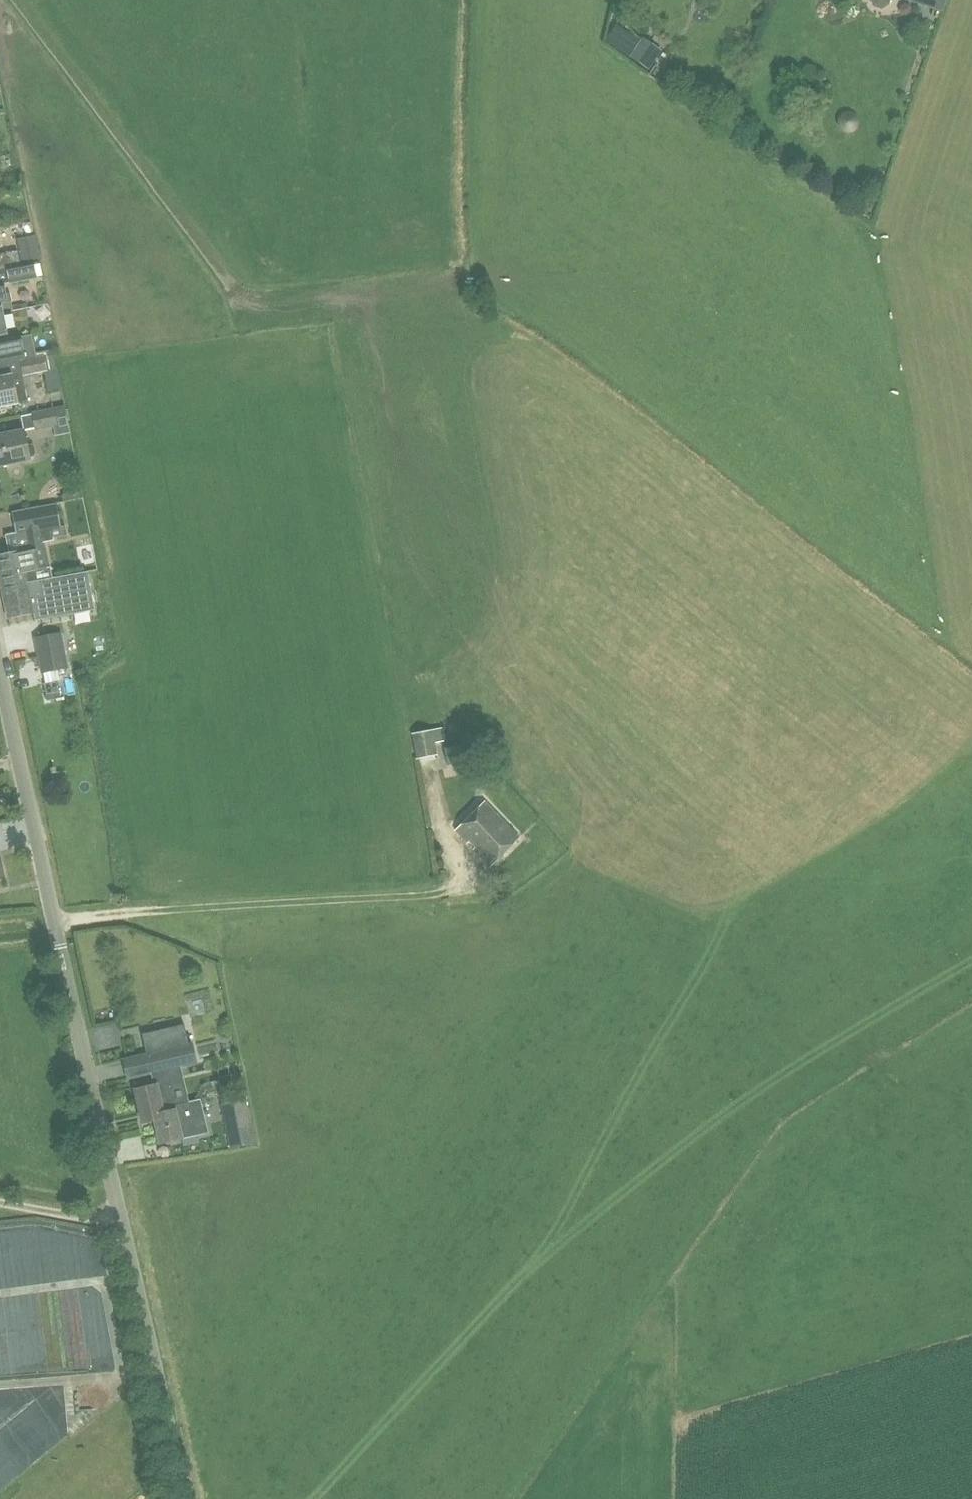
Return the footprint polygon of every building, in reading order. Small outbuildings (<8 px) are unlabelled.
[(874,6),(882,8),(890,4),(891,0),(871,0),(874,6)] [(943,8),(946,0),(916,0),(943,8)] [(643,37),(629,56),(647,69),(661,50),(643,37)] [(33,234),(18,237),(22,260),(37,258),(33,234)] [(0,253),(0,268),(21,265),(19,250),(0,253)] [(2,304),(12,302),(10,292),(5,293),(3,284),(37,277),(43,275),(41,262),(35,263),(21,265),(0,268),(0,304),(2,304)] [(20,336),(0,340),(0,359),(23,354),(20,336)] [(54,353),(21,359),(23,375),(56,369),(54,353)] [(12,375),(0,377),(0,405),(17,402),(12,375)] [(36,430),(56,426),(57,434),(70,432),(64,405),(32,411),(36,430)] [(29,456),(33,455),(35,452),(33,445),(31,444),(26,445),(23,430),(0,435),(0,465),(29,459),(29,456)] [(1,586),(37,580),(35,569),(48,567),(40,528),(60,524),(56,502),(13,511),(17,533),(25,531),(29,549),(0,555),(0,578),(1,586)] [(37,580),(1,586),(8,618),(35,613),(37,624),(96,614),(90,579),(89,571),(37,580)] [(60,634),(36,638),(42,671),(65,666),(60,634)] [(437,755),(435,742),(444,740),(442,727),(412,733),(416,758),(437,755)] [(472,743),(444,748),(447,764),(475,759),(472,743)] [(490,866),(519,837),(485,802),(455,830),(490,866)] [(147,1086),(134,1089),(142,1123),(154,1120),(153,1113),(163,1111),(173,1108),(172,1105),(187,1102),(179,1066),(197,1062),(193,1044),(189,1045),(187,1039),(183,1023),(144,1032),(147,1046),(149,1054),(152,1072),(155,1084),(147,1086)] [(220,1076),(222,1086),(244,1080),(242,1071),(220,1076)] [(221,1103),(230,1149),(255,1143),(246,1098),(221,1103)] [(163,1111),(153,1113),(154,1120),(160,1143),(182,1138),(194,1135),(208,1131),(201,1100),(187,1103),(187,1102),(172,1105),(173,1108),(163,1111)]
